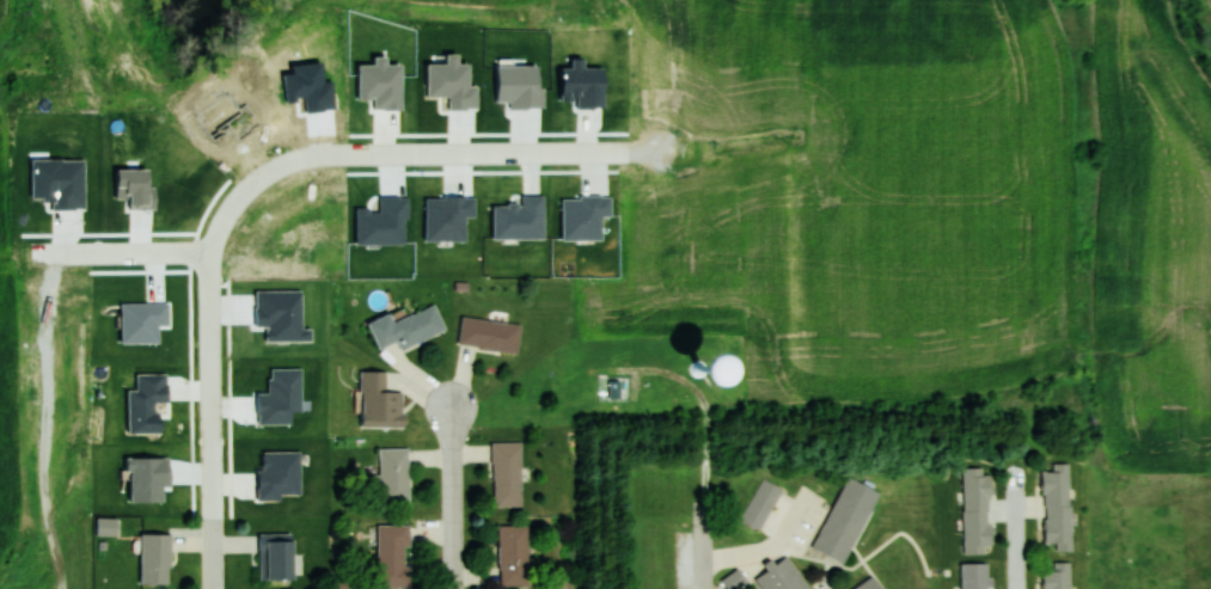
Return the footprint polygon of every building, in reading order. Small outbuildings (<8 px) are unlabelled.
[(402,348),(446,329),(435,303),(394,321),(390,312),(367,321),(379,348),(399,340),(402,348)] [(522,325),(462,314),(457,343),(517,354),(522,325)] [(361,370),(362,427),(405,425),(404,389),(387,390),(386,369),(361,370)] [(521,442),(493,442),(493,506),(522,505),(521,442)] [(410,503),(410,447),(379,447),(379,503),(410,503)] [(1045,544),(1056,543),(1057,551),(1072,551),(1071,462),(1052,462),(1052,469),(1044,469),(1045,544)] [(814,549),(846,564),(880,490),(847,475),(814,549)] [(744,520),(748,522),(752,514),(767,520),(780,487),(761,479),(744,520)] [(97,535),(117,535),(117,518),(97,518),(97,535)] [(411,588),(411,523),(378,523),(378,588),(411,588)] [(529,525),(499,525),(499,586),(529,586),(529,525)] [(171,533),(142,533),(142,584),(171,584),(171,533)] [(293,533),(260,533),(260,579),(293,579),(293,533)] [(767,588),(826,588),(796,547),(757,575),(767,588)] [(1046,588),(1072,588),(1072,562),(1053,562),(1053,569),(1046,569),(1046,588)] [(738,569),(722,580),(729,588),(735,588),(746,580),(738,569)] [(882,571),(857,588),(894,588),(882,571)]
